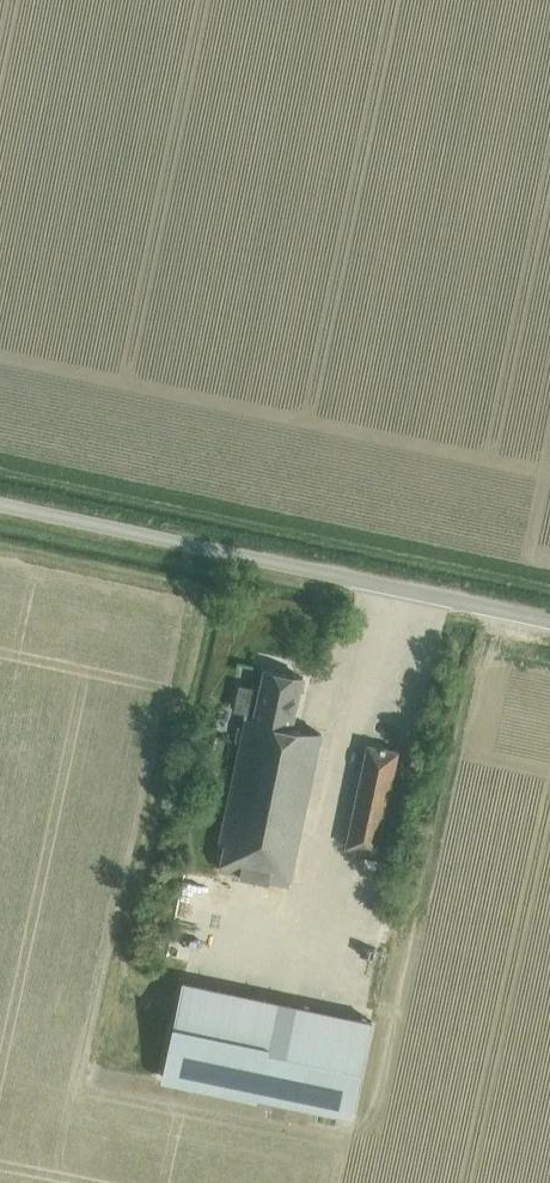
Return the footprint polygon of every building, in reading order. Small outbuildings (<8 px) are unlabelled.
[(265,669),(260,691),(241,686),(236,709),(248,711),(220,841),(226,843),(220,870),(289,885),(322,733),(293,727),(304,677),(265,669)] [(347,846),(377,853),(399,751),(369,744),(347,846)] [(183,981),(163,1076),(353,1116),(373,1021),(183,981)]
